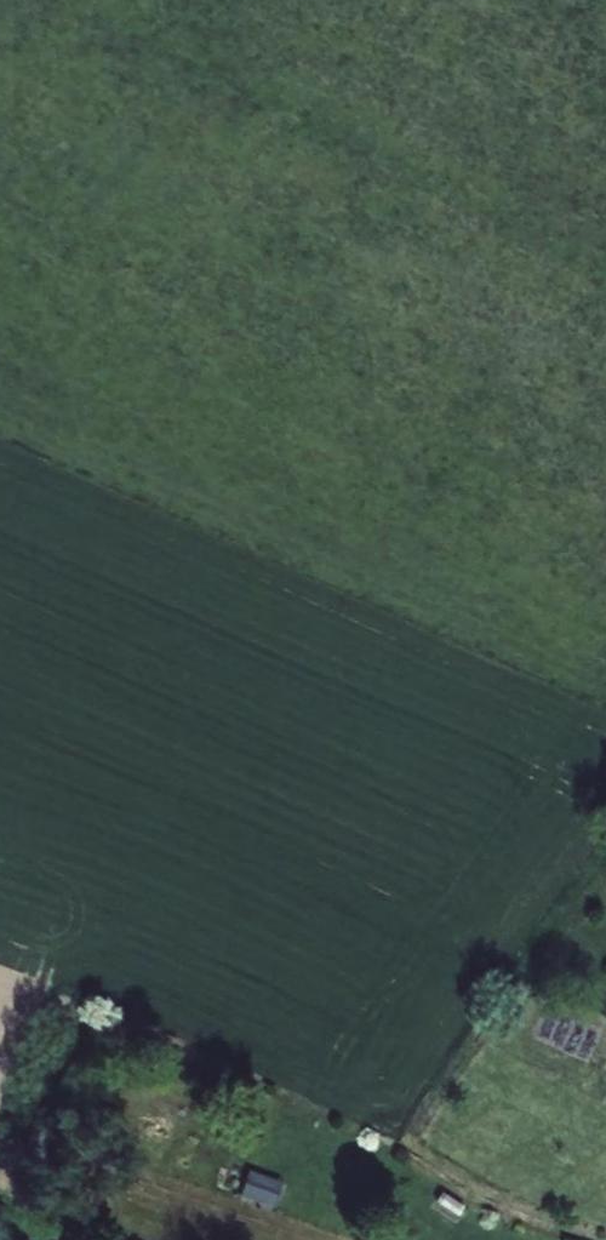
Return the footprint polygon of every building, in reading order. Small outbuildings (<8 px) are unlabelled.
[(251,1168),(243,1196),(281,1206),(289,1178),(251,1168)]
